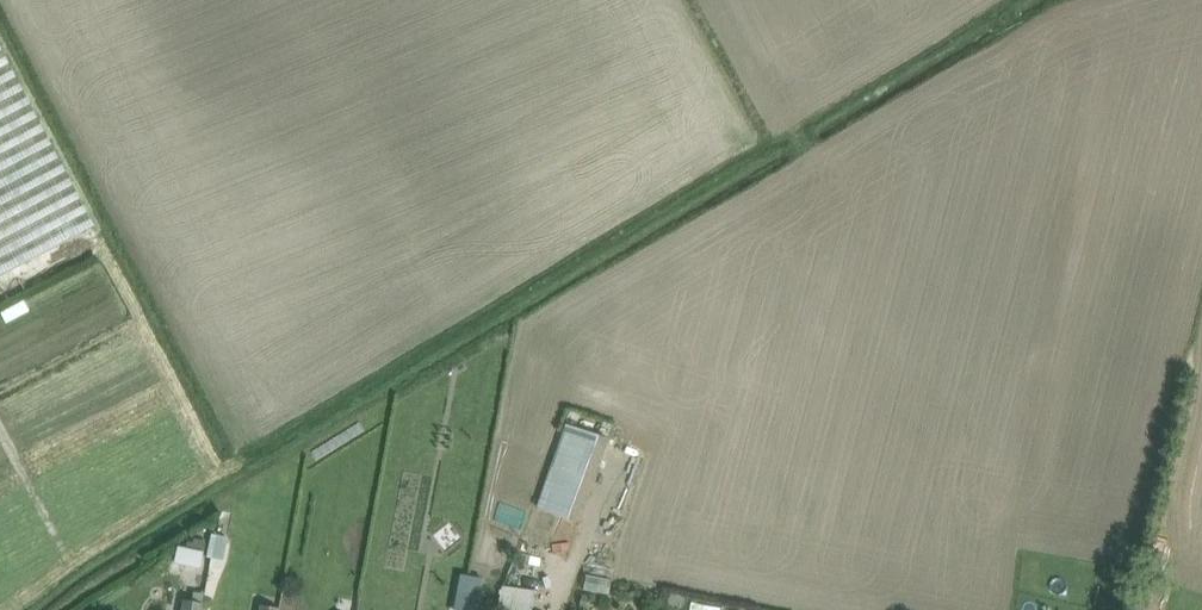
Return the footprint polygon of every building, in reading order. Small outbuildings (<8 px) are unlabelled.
[(93,227),(0,46),(0,275),(93,227)] [(568,426),(539,507),(542,508),(578,521),(580,522),(609,440),(608,440),(568,426)] [(213,533),(208,556),(223,559),(228,536),(213,533)] [(175,564),(201,569),(206,541),(195,539),(194,542),(180,539),(175,564)] [(457,609),(477,609),(482,579),(471,576),(464,575),(457,609)] [(499,609),(530,609),(534,590),(505,584),(499,609)] [(183,609),(202,609),(206,594),(196,592),(194,600),(185,599),(183,609)] [(670,594),(669,603),(683,606),(685,597),(685,595),(670,592),(670,594)]
